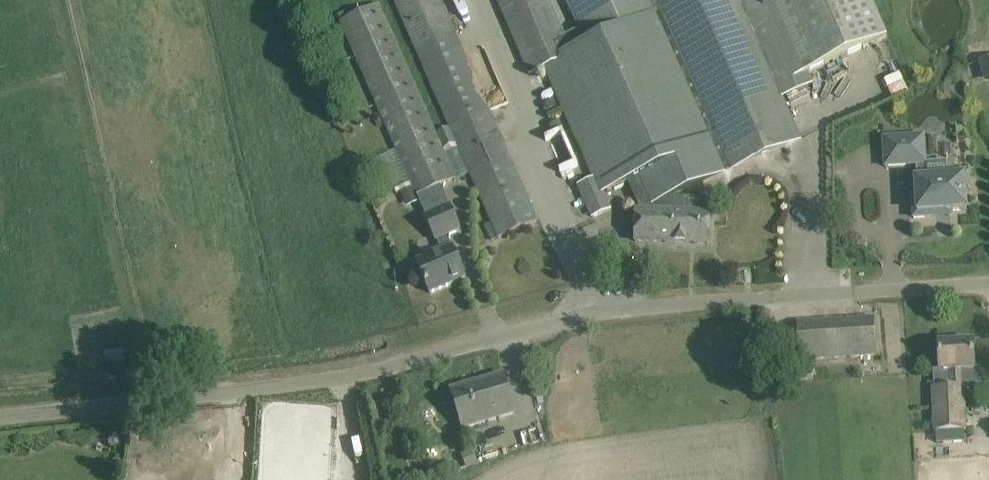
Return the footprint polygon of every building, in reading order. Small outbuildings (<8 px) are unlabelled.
[(450,127),(457,143),(499,238),(538,221),(440,0),(395,0),(450,127)] [(641,182),(652,206),(800,141),(781,97),(738,0),(567,0),(580,28),(562,36),(547,0),(497,0),(530,75),(547,67),(604,198),(641,182)] [(781,97),(811,83),(807,75),(887,39),(870,0),(738,0),(781,97)] [(457,143),(450,127),(435,133),(379,5),(340,22),(413,187),(401,192),(407,207),(420,202),(417,196),(456,179),(442,150),(457,143)] [(924,137),(884,140),(886,167),(914,166),(916,198),(912,199),(914,219),(937,217),(936,212),(966,210),(965,193),(970,193),(969,173),(946,175),(946,164),(926,165),(924,137)] [(594,180),(579,186),(593,218),(608,212),(594,180)] [(708,199),(685,198),(684,213),(636,212),(635,242),(709,244),(710,214),(707,214),(708,199)] [(460,230),(450,206),(425,216),(436,241),(437,240),(441,251),(416,262),(430,294),(466,279),(452,247),(447,236),(460,230)] [(877,356),(875,318),(797,323),(799,361),(877,356)] [(974,362),(973,342),(939,344),(940,373),(948,373),(949,389),(932,389),(934,432),(966,430),(963,372),(974,371),(974,362)] [(514,414),(503,375),(452,390),(463,429),(514,414)] [(214,431),(205,434),(210,450),(219,447),(214,431)] [(468,467),(477,463),(472,451),(463,455),(468,467)]
